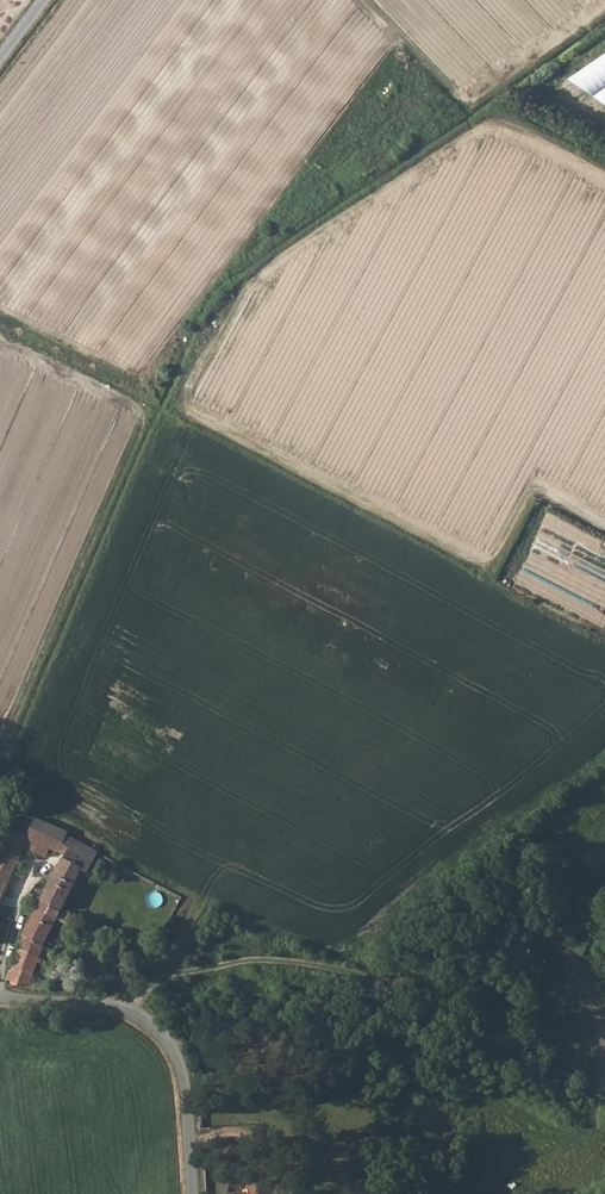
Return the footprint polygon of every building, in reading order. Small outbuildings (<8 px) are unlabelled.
[(562,79),(604,108),(604,50),(562,79)] [(0,847),(0,899),(22,846),(45,856),(50,847),(59,850),(69,830),(11,805),(6,815),(13,818),(0,847)] [(74,837),(40,900),(61,911),(82,872),(87,874),(99,850),(74,837)] [(20,964),(14,962),(7,984),(35,989),(35,983),(31,981),(47,939),(61,911),(40,900),(21,936),(28,939),(23,951),(20,964)] [(14,962),(20,964),(23,951),(18,950),(14,962)] [(44,1015),(42,1039),(55,1040),(57,1016),(44,1015)] [(240,1193),(261,1193),(259,1185),(239,1189),(240,1193)]
